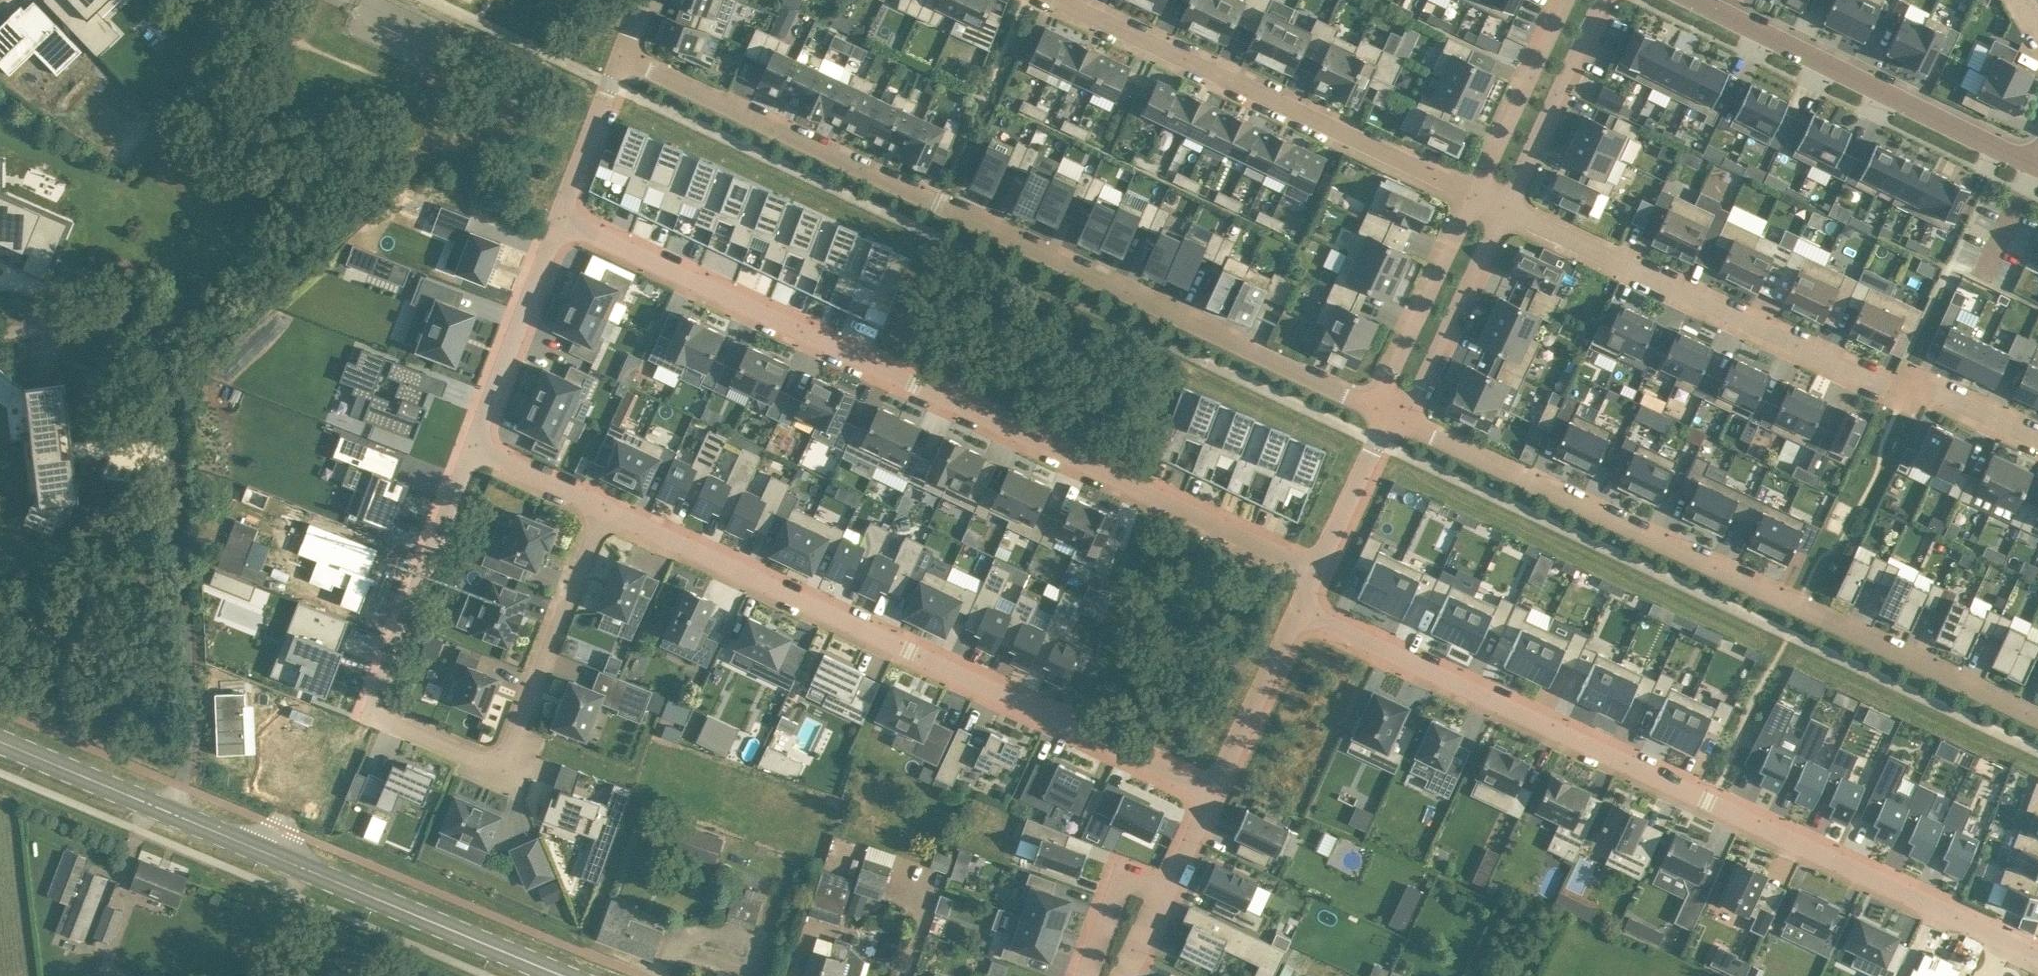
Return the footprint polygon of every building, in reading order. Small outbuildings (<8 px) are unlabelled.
[(75,31),(98,55),(99,54),(98,52),(108,43),(107,42),(117,33),(113,29),(113,28),(96,11),(108,0),(46,0),(75,31)] [(674,1),(703,12),(698,27),(709,31),(723,37),(737,0),(674,0),(674,1)] [(899,7),(918,16),(925,0),(900,0),(899,7)] [(966,0),(925,0),(918,16),(937,25),(947,11),(959,16),(966,0)] [(993,0),(966,0),(959,16),(970,22),(966,38),(990,49),(1000,22),(986,16),(993,0)] [(1165,0),(1138,0),(1160,11),(1165,0)] [(1191,0),(1181,21),(1204,31),(1218,0),(1191,0)] [(1244,1),(1241,0),(1218,0),(1204,31),(1226,41),(1235,22),(1240,12),(1250,17),(1258,0),(1245,0),(1244,1)] [(1250,17),(1261,22),(1257,32),(1248,51),(1270,62),(1289,22),(1267,12),(1272,0),(1258,0),(1250,17)] [(1471,2),(1490,11),(1495,0),(1472,0),(1471,2)] [(1490,11),(1509,20),(1513,12),(1514,12),(1514,11),(1513,10),(1518,0),(1495,0),(1490,11)] [(1781,2),(1782,0),(1802,10),(1807,0),(1782,0),(1781,2)] [(1844,30),(1859,0),(1834,0),(1824,20),(1844,30)] [(1844,30),(1865,40),(1884,0),(1859,0),(1844,30)] [(1388,8),(1399,13),(1402,6),(1392,1),(1388,8)] [(778,15),(792,22),(798,10),(784,3),(778,15)] [(1413,11),(1402,6),(1399,13),(1410,18),(1413,11)] [(1428,19),(1439,25),(1442,17),(1431,12),(1428,19)] [(0,32),(0,72),(6,79),(30,55),(53,78),(78,54),(51,26),(42,36),(20,13),(0,32)] [(1886,52),(1906,62),(1924,25),(1904,15),(1886,52)] [(1928,15),(1924,24),(1925,25),(1906,63),(1926,73),(1938,49),(1949,54),(1960,31),(1928,15)] [(698,27),(690,24),(668,16),(667,20),(664,19),(657,35),(661,36),(660,39),(687,50),(685,55),(712,68),(716,56),(702,50),(709,31),(698,27)] [(1306,43),(1317,48),(1328,23),(1317,17),(1310,32),(1289,22),(1270,62),(1292,72),(1302,52),(1306,43)] [(1442,17),(1439,25),(1450,30),(1453,22),(1442,17)] [(1336,93),(1355,53),(1358,45),(1336,35),(1340,28),(1328,23),(1317,48),(1327,53),(1323,62),(1314,82),(1335,92),(1336,93)] [(1402,33),(1389,28),(1382,46),(1407,56),(1418,29),(1406,24),(1402,33)] [(1615,68),(1634,77),(1655,36),(1635,26),(1634,27),(1635,28),(1620,58),(1619,58),(1619,59),(1615,68)] [(757,27),(745,53),(757,58),(769,32),(757,27)] [(1053,69),(1068,37),(1047,27),(1032,59),(1053,69)] [(830,44),(835,34),(835,33),(828,30),(823,41),(830,45),(830,44)] [(1465,37),(1476,42),(1479,35),(1468,30),(1465,37)] [(1479,35),(1476,42),(1499,53),(1504,42),(1481,31),(1479,35)] [(759,85),(780,95),(797,58),(787,54),(792,43),(769,32),(757,58),(769,64),(759,85)] [(851,54),(856,43),(855,43),(840,36),(835,33),(835,34),(830,44),(830,45),(851,54)] [(1468,60),(1474,48),(1449,36),(1433,71),(1444,76),(1487,96),(1495,79),(1493,79),(1491,78),(1494,72),(1468,60)] [(1655,36),(1634,77),(1653,86),(1673,45),(1655,36)] [(1078,41),(1068,37),(1053,69),(1074,79),(1089,46),(1078,41)] [(1395,54),(1383,48),(1361,38),(1358,45),(1355,53),(1336,93),(1335,92),(1334,95),(1357,106),(1368,83),(1372,74),(1383,79),(1395,54)] [(2018,49),(1995,38),(1979,71),(1986,74),(1986,73),(2027,93),(2027,92),(2025,91),(2034,71),(2012,61),(2018,49)] [(868,49),(856,43),(851,54),(863,60),(868,49)] [(1671,95),(1691,54),(1673,45),(1653,86),(1671,95)] [(1094,89),(1110,56),(1100,51),(1089,46),(1074,79),(1094,89)] [(780,95),(801,104),(801,105),(819,68),(819,69),(824,58),(813,53),(808,63),(797,58),(780,95)] [(884,71),(889,59),(877,53),(872,65),(884,71)] [(1406,59),(1395,54),(1383,79),(1393,84),(1389,92),(1389,93),(1406,59)] [(1671,95),(1690,104),(1710,63),(1691,54),(1671,95)] [(1131,66),(1110,56),(1094,89),(1116,99),(1131,66)] [(1728,71),(1710,63),(1690,104),(1708,113),(1704,120),(1713,124),(1719,111),(1712,107),(1730,71),(1728,71)] [(821,119),(823,115),(823,114),(840,78),(819,69),(819,68),(801,105),(801,104),(799,109),(821,119)] [(850,83),(840,78),(823,114),(823,115),(844,124),(865,77),(855,72),(850,83)] [(1986,74),(1976,93),(1969,90),(1963,101),(1987,113),(1992,102),(2017,114),(2027,93),(1986,73),(1986,74)] [(1448,105),(1454,108),(1473,117),(1476,111),(1478,111),(1477,112),(1479,113),(1487,96),(1444,76),(1433,98),(1423,93),(1417,106),(1442,118),(1442,117),(1448,105)] [(844,124),(865,134),(882,98),(871,93),(876,82),(865,77),(844,124)] [(939,82),(930,78),(925,89),(934,93),(939,82)] [(1159,79),(1144,112),(1165,122),(1181,89),(1159,79)] [(1750,134),(1770,92),(1752,83),(1752,82),(1751,82),(1730,124),(1750,134)] [(1593,98),(1619,111),(1622,103),(1625,96),(1600,84),(1593,98)] [(1190,94),(1181,89),(1165,122),(1186,131),(1202,98),(1190,93),(1190,94)] [(882,98),(865,134),(886,144),(908,97),(897,92),(892,103),(882,98)] [(1788,101),(1770,92),(1750,134),(1769,143),(1790,100),(1788,100),(1788,101)] [(907,154),(924,118),(913,113),(918,102),(908,97),(886,144),(906,153),(907,154)] [(1213,104),(1202,98),(1186,131),(1207,141),(1222,109),(1212,104),(1213,104)] [(1032,114),(1037,105),(1024,99),(1020,108),(1032,114)] [(1463,140),(1467,129),(1442,117),(1442,118),(1417,106),(1412,103),(1401,126),(1445,146),(1444,148),(1458,155),(1465,141),(1463,140)] [(1633,109),(1622,103),(1619,111),(1629,116),(1633,109)] [(1037,105),(1032,114),(1045,120),(1049,110),(1037,105)] [(1232,113),(1222,109),(1207,141),(1227,151),(1243,118),(1232,113)] [(1267,125),(1270,114),(1251,110),(1248,120),(1267,125)] [(1793,154),(1812,163),(1832,122),(1814,113),(1815,112),(1813,112),(1808,123),(1795,116),(1784,139),(1797,145),(1793,154)] [(1642,127),(1618,116),(1613,128),(1607,125),(1585,115),(1575,137),(1615,156),(1620,159),(1631,136),(1636,139),(1642,127)] [(1645,123),(1655,128),(1659,121),(1648,115),(1645,123)] [(944,127),(924,118),(907,154),(906,153),(904,158),(926,168),(931,158),(944,164),(950,149),(961,122),(949,116),(944,127)] [(1061,127),(1074,133),(1078,124),(1066,118),(1061,127)] [(1254,123),(1243,118),(1227,151),(1248,160),(1263,128),(1254,123)] [(1850,131),(1832,122),(1812,163),(1832,173),(1852,130),(1851,130),(1850,131)] [(616,160),(613,168),(614,169),(615,168),(631,174),(626,190),(643,196),(643,197),(645,197),(650,184),(664,143),(648,135),(649,132),(629,124),(615,160),(616,160)] [(1078,124),(1074,133),(1086,139),(1090,130),(1078,124)] [(1273,132),(1263,128),(1248,160),(1269,170),(1284,137),(1273,132)] [(1661,135),(1672,141),(1675,134),(1665,128),(1661,135)] [(1672,141),(1683,146),(1686,139),(1675,134),(1672,141)] [(1029,144),(1018,139),(1015,145),(993,135),(973,179),(970,183),(993,194),(995,189),(1007,163),(1017,168),(1029,144)] [(1289,180),(1305,147),(1295,143),(1295,142),(1284,137),(1269,170),(1289,180)] [(1615,156),(1575,137),(1565,159),(1586,170),(1592,172),(1586,184),(1610,195),(1615,183),(1605,178),(1615,156)] [(664,143),(650,184),(666,191),(660,206),(678,213),(679,214),(684,201),(699,159),(683,151),(684,148),(665,141),(664,143)] [(1856,156),(1845,179),(1875,194),(1876,194),(1880,186),(1879,185),(1895,152),(1877,143),(1877,142),(1876,142),(1867,162),(1856,156)] [(1017,168),(1029,173),(1015,204),(1012,209),(1035,219),(1037,214),(1056,175),(1054,174),(1034,164),(1041,149),(1029,144),(1017,168)] [(1305,147),(1289,180),(1284,192),(1305,202),(1311,190),(1326,157),(1305,147)] [(1682,148),(1677,158),(1687,162),(1692,152),(1682,148)] [(605,149),(599,165),(609,169),(615,153),(605,149)] [(1144,166),(1149,157),(1136,151),(1132,161),(1144,166)] [(1897,193),(1898,194),(1914,161),(1895,152),(1879,185),(1880,186),(1897,193)] [(1076,176),(1082,164),(1063,154),(1057,166),(1076,176)] [(699,159),(684,201),(701,207),(695,222),(713,229),(714,230),(719,217),(734,175),(718,168),(719,165),(700,157),(699,159)] [(1161,163),(1149,157),(1144,166),(1157,172),(1161,163)] [(1732,169),(1736,162),(1725,157),(1722,164),(1732,169)] [(1912,211),(1932,170),(1914,161),(1898,194),(1897,193),(1893,202),(1894,203),(1912,211)] [(1747,167),(1736,162),(1732,169),(1743,174),(1747,167)] [(1083,169),(1079,179),(1057,169),(1054,174),(1056,175),(1037,214),(1058,224),(1072,194),(1083,199),(1095,175),(1083,169)] [(1912,211),(1931,220),(1951,179),(1932,170),(1912,211)] [(1186,186),(1190,176),(1178,171),(1173,180),(1186,186)] [(1580,181),(1559,172),(1554,182),(1551,181),(1545,196),(1557,201),(1558,199),(1588,213),(1599,190),(1586,184),(1580,181)] [(734,175),(719,217),(736,223),(730,239),(748,245),(748,246),(749,246),(754,233),(769,191),(753,184),(754,181),(735,173),(734,175)] [(1102,245),(1105,240),(1104,240),(1120,204),(1099,195),(1106,180),(1095,175),(1083,199),(1094,204),(1078,239),(1100,250),(1102,245)] [(1202,182),(1190,176),(1186,186),(1198,191),(1202,182)] [(1395,217),(1421,229),(1426,219),(1428,220),(1435,206),(1420,199),(1419,201),(1391,188),(1393,184),(1382,179),(1364,218),(1390,229),(1395,217)] [(1970,188),(1951,179),(1931,220),(1950,230),(1954,221),(1955,221),(1955,220),(1954,220),(1969,189),(1970,189),(1970,188)] [(1325,197),(1338,203),(1344,191),(1331,185),(1325,197)] [(1785,193),(1796,198),(1799,191),(1788,186),(1785,193)] [(1664,218),(1653,241),(1673,251),(1695,203),(1662,188),(1655,204),(1651,211),(1664,218)] [(769,191),(754,233),(771,240),(765,255),(783,262),(784,263),(789,250),(804,208),(788,200),(789,197),(770,190),(769,191)] [(1227,205),(1231,196),(1219,190),(1215,199),(1227,205)] [(1810,196),(1799,191),(1796,198),(1806,203),(1810,196)] [(31,253),(24,268),(24,269),(58,284),(58,283),(49,279),(45,277),(63,234),(62,234),(67,223),(5,196),(0,194),(0,240),(31,253)] [(1231,196),(1227,205),(1239,211),(1244,202),(1231,196)] [(1655,204),(1642,198),(1638,208),(1632,221),(1644,227),(1651,211),(1655,204)] [(1122,199),(1120,204),(1104,240),(1105,240),(1102,245),(1123,255),(1126,250),(1138,224),(1144,227),(1149,229),(1160,205),(1155,203),(1149,200),(1144,210),(1122,199)] [(422,218),(435,223),(442,206),(429,201),(422,218)] [(1732,202),(1725,216),(1760,231),(1766,216),(1732,202)] [(1704,236),(1717,242),(1728,219),(1695,203),(1673,251),(1693,260),(1704,236)] [(1171,210),(1160,205),(1149,229),(1159,234),(1145,265),(1143,270),(1165,280),(1168,275),(1170,271),(1169,270),(1185,235),(1164,225),(1171,210)] [(471,246),(461,272),(490,283),(505,243),(470,230),(475,218),(446,206),(436,233),(471,246)] [(804,208),(789,250),(806,256),(800,271),(818,278),(817,278),(819,279),(824,266),(839,224),(822,217),(824,213),(804,206),(804,208)] [(1256,219),(1268,224),(1273,215),(1260,209),(1256,219)] [(1825,215),(1813,210),(1807,222),(1819,228),(1825,215)] [(1285,221),(1273,215),(1268,224),(1281,230),(1285,221)] [(1859,227),(1863,220),(1852,215),(1848,222),(1859,227)] [(1348,252),(1402,277),(1410,260),(1409,259),(1408,260),(1407,259),(1410,253),(1384,241),(1390,229),(1364,218),(1348,252)] [(1728,219),(1717,242),(1729,248),(1718,272),(1738,281),(1760,234),(1728,219)] [(1873,225),(1863,220),(1859,227),(1870,232),(1873,225)] [(839,224),(824,266),(841,272),(835,287),(852,294),(852,295),(854,295),(859,282),(874,240),(857,233),(859,230),(839,222),(839,224)] [(1845,223),(1841,231),(1850,235),(1853,227),(1845,223)] [(1883,225),(1879,232),(1890,237),(1894,230),(1883,225)] [(1203,255),(1214,260),(1225,236),(1214,230),(1209,240),(1187,230),(1185,235),(1169,270),(1170,271),(1168,275),(1189,285),(1191,280),(1203,255)] [(1769,267),(1783,273),(1794,249),(1779,242),(1773,256),(1755,247),(1761,234),(1760,234),(1738,281),(1758,290),(1769,267)] [(1248,271),(1247,271),(1226,261),(1236,241),(1225,236),(1214,260),(1224,265),(1206,303),(1229,313),(1248,271)] [(1906,244),(1917,249),(1920,242),(1909,236),(1906,244)] [(874,240),(859,282),(876,289),(870,304),(887,311),(889,312),(910,257),(892,249),(894,246),(874,239),(874,240)] [(2037,241),(2027,262),(2037,268),(2037,241)] [(1920,242),(1917,249),(1927,254),(1931,247),(1920,242)] [(1517,262),(1512,273),(1539,286),(1533,298),(1557,308),(1562,296),(1555,293),(1566,270),(1532,255),(1533,252),(1521,247),(1514,261),(1517,262)] [(1826,264),(1794,249),(1783,273),(1795,278),(1783,302),(1803,311),(1826,264)] [(1363,286),(1369,289),(1389,298),(1392,292),(1393,292),(1393,293),(1395,294),(1402,277),(1348,252),(1332,286),(1358,298),(1363,286)] [(404,285),(411,267),(412,266),(376,253),(369,271),(404,285)] [(1922,272),(1932,277),(1937,266),(1927,261),(1922,272)] [(1834,297),(1848,303),(1859,280),(1826,264),(1803,311),(1823,321),(1834,297)] [(1857,276),(1888,291),(1893,280),(1862,265),(1857,276)] [(1264,295),(1274,300),(1285,276),(1275,271),(1272,277),(1250,266),(1247,271),(1248,271),(1229,313),(1251,323),(1264,295)] [(583,271),(570,299),(606,316),(615,299),(622,302),(633,278),(609,267),(602,280),(583,271)] [(1297,282),(1285,276),(1274,300),(1285,305),(1284,309),(1297,282)] [(467,332),(475,313),(452,305),(458,290),(423,277),(414,301),(435,309),(420,349),(456,362),(463,344),(464,344),(468,332),(467,332)] [(1891,295),(1859,280),(1848,303),(1860,309),(1849,333),(1868,342),(1891,295)] [(1358,298),(1332,286),(1317,320),(1327,325),(1367,344),(1369,341),(1370,342),(1372,343),(1380,325),(1378,325),(1376,325),(1378,322),(1352,310),(1358,298)] [(1956,289),(1950,301),(1961,306),(1967,294),(1956,289)] [(2011,297),(2001,292),(1997,299),(2007,304),(2011,297)] [(1924,310),(1923,310),(1891,295),(1868,342),(1888,351),(1899,328),(1913,334),(1924,310)] [(1528,309),(1501,297),(1490,319),(1541,342),(1530,337),(1540,316),(1551,321),(1557,308),(1533,298),(1528,309)] [(606,316),(570,299),(568,304),(566,302),(558,318),(561,319),(557,328),(576,337),(570,350),(594,361),(605,338),(598,334),(606,316)] [(1955,368),(1971,335),(1975,326),(1956,317),(1961,306),(1950,301),(1940,323),(1950,328),(1936,359),(1955,368)] [(1625,306),(1621,304),(1611,327),(1600,322),(1589,346),(1617,359),(1619,356),(1623,348),(1639,312),(1626,305),(1625,306)] [(1653,318),(1639,312),(1623,348),(1619,356),(1647,369),(1657,348),(1647,343),(1657,321),(1653,319),(1653,318)] [(660,333),(649,358),(682,373),(688,362),(705,324),(685,314),(673,339),(660,333)] [(1480,341),(1507,354),(1501,366),(1525,376),(1541,342),(1490,319),(1480,341)] [(705,324),(688,362),(707,370),(701,382),(714,388),(726,363),(713,357),(724,333),(705,324)] [(1367,344),(1327,325),(1317,348),(1330,354),(1329,356),(1342,363),(1344,360),(1357,366),(1367,344)] [(1661,366),(1679,374),(1696,338),(1682,332),(1678,330),(1667,353),(1657,348),(1647,370),(1657,375),(1661,366)] [(2008,352),(1989,343),(1974,376),(1993,385),(2008,355),(2018,360),(2028,337),(2017,332),(2008,352)] [(1971,335),(1955,368),(1974,376),(1989,343),(1971,335)] [(2018,360),(2028,364),(2014,395),(2033,404),(2037,394),(2037,366),(2030,362),(2037,345),(2037,342),(2028,337),(2018,360)] [(1714,347),(1710,345),(1696,338),(1679,374),(1674,383),(1693,392),(1703,396),(1713,375),(1703,370),(1714,347)] [(726,363),(714,388),(727,394),(732,382),(752,391),(770,354),(750,345),(739,369),(726,363)] [(420,416),(430,391),(421,387),(426,373),(394,360),(388,376),(401,381),(393,401),(373,393),(387,358),(363,348),(357,363),(348,360),(340,380),(355,386),(352,393),(371,400),(363,419),(414,439),(421,422),(422,422),(424,417),(420,416)] [(770,354),(752,391),(772,401),(767,413),(771,415),(779,419),(791,394),(778,388),(790,364),(770,354)] [(1752,365),(1739,358),(1738,359),(1734,357),(1724,379),(1713,375),(1703,396),(1713,401),(1732,410),(1752,365)] [(533,397),(569,414),(578,396),(585,399),(596,375),(564,361),(558,374),(546,369),(533,397)] [(1498,406),(1508,384),(1519,389),(1525,376),(1501,366),(1496,377),(1469,365),(1458,387),(1498,406)] [(1752,365),(1732,410),(1750,418),(1760,423),(1770,401),(1760,396),(1770,374),(1766,372),(1766,371),(1752,365)] [(634,373),(622,368),(617,379),(629,384),(634,373)] [(791,394),(779,419),(792,425),(798,413),(818,422),(836,385),(834,384),(834,385),(815,376),(804,400),(791,394)] [(39,488),(24,522),(53,534),(67,502),(80,500),(65,381),(26,386),(39,488)] [(621,381),(616,392),(624,395),(629,384),(621,381)] [(1809,391),(1795,385),(1791,383),(1780,406),(1770,401),(1760,423),(1770,428),(1788,436),(1809,391)] [(818,422),(812,434),(832,443),(845,449),(856,424),(857,424),(844,418),(855,394),(836,385),(818,422)] [(1184,386),(1157,455),(1160,456),(1160,455),(1159,455),(1159,454),(1171,458),(1175,449),(1181,451),(1186,436),(1204,442),(1219,403),(1220,403),(1221,400),(1201,393),(1201,394),(1184,386)] [(235,387),(227,410),(271,426),(280,403),(235,387)] [(1448,409),(1488,428),(1498,406),(1458,387),(1448,409)] [(1620,393),(1609,388),(1606,395),(1617,400),(1620,393)] [(1788,436),(1806,444),(1816,449),(1827,427),(1816,423),(1827,400),(1823,398),(1809,391),(1788,436)] [(569,414),(533,397),(520,425),(539,434),(532,447),(557,459),(568,435),(561,432),(569,414)] [(1550,430),(1561,406),(1548,401),(1537,424),(1550,430)] [(1194,473),(1195,471),(1194,471),(1194,470),(1206,475),(1209,465),(1215,468),(1221,452),(1238,459),(1239,459),(1254,419),(1255,416),(1236,409),(1236,410),(1220,403),(1219,403),(1204,442),(1192,472),(1193,472),(1194,473)] [(614,418),(622,421),(628,409),(620,405),(614,418)] [(856,424),(845,449),(857,455),(877,465),(883,453),(900,416),(880,406),(869,430),(856,424)] [(1851,411),(1847,410),(1837,432),(1827,427),(1816,449),(1827,454),(1830,456),(1846,463),(1866,418),(1862,417),(1862,416),(1851,411)] [(1574,462),(1594,420),(1574,411),(1555,453),(1574,462)] [(1696,413),(1690,425),(1702,431),(1708,418),(1696,413)] [(779,419),(771,415),(768,421),(776,425),(779,419)] [(1660,429),(1667,432),(1674,418),(1666,415),(1660,429)] [(883,453),(877,465),(897,474),(910,480),(922,455),(909,449),(920,425),(900,416),(883,453)] [(1229,489),(1230,488),(1229,487),(1229,486),(1241,491),(1244,482),(1250,484),(1256,469),(1273,475),(1274,475),(1289,435),(1290,433),(1271,425),(1271,427),(1254,419),(1239,459),(1238,459),(1227,488),(1229,489)] [(1594,420),(1574,462),(1594,471),(1613,430),(1594,420)] [(615,447),(603,473),(623,483),(645,437),(612,421),(603,442),(615,447)] [(1909,474),(1914,462),(1934,471),(1952,434),(1953,432),(1932,423),(1919,451),(1908,446),(1897,468),(1909,474)] [(1705,433),(1691,427),(1686,437),(1700,443),(1705,433)] [(668,473),(657,495),(674,503),(679,492),(696,500),(709,473),(711,473),(728,437),(709,429),(692,465),(675,457),(668,473)] [(743,447),(761,455),(765,448),(731,432),(727,441),(742,448),(743,447)] [(342,433),(333,455),(351,462),(344,480),(356,485),(355,488),(346,510),(351,512),(350,513),(357,516),(358,515),(391,527),(409,483),(394,477),(403,456),(342,433)] [(1972,443),(1952,434),(1934,471),(1954,480),(1948,492),(1959,497),(1970,475),(1959,470),(1972,443)] [(1276,507),(1279,498),(1285,500),(1291,485),(1309,492),(1313,483),(1326,449),(1306,441),(1306,443),(1289,435),(1274,475),(1273,475),(1262,504),(1264,505),(1265,504),(1264,504),(1264,503),(1276,507)] [(922,455),(910,480),(922,486),(942,495),(948,483),(966,445),(946,436),(934,461),(922,455)] [(645,437),(623,483),(643,493),(656,467),(668,473),(675,457),(678,451),(665,445),(665,446),(645,437)] [(1639,493),(1659,451),(1639,441),(1619,483),(1639,493)] [(948,483),(942,495),(962,504),(975,510),(987,485),(974,479),(984,458),(985,455),(966,446),(966,445),(948,483)] [(696,500),(691,511),(709,519),(714,508),(731,516),(744,489),(746,490),(761,455),(743,447),(742,448),(727,481),(711,473),(709,473),(696,500)] [(1639,493),(1658,502),(1678,460),(1659,451),(1639,493)] [(1684,514),(1703,523),(1723,481),(1705,472),(1711,460),(1696,453),(1678,492),(1691,498),(1684,514)] [(1970,503),(1976,491),(1996,500),(2013,463),(1993,453),(1980,479),(1970,475),(1959,497),(1970,503)] [(1798,477),(1803,479),(1808,468),(1797,463),(1792,474),(1798,477)] [(2033,472),(2013,463),(1996,500),(1990,512),(2010,521),(2021,526),(2031,503),(2021,498),(2033,472)] [(807,479),(810,471),(799,466),(796,474),(807,479)] [(987,485),(975,510),(988,516),(991,510),(1010,519),(1013,513),(1031,476),(1011,467),(999,491),(987,485)] [(1819,473),(1808,468),(1803,479),(1814,484),(1819,473)] [(731,516),(726,527),(743,535),(749,524),(767,533),(776,514),(787,490),(791,483),(772,474),(761,497),(746,490),(744,489),(731,516)] [(1010,519),(1007,525),(1028,535),(1040,541),(1052,516),(1039,510),(1051,486),(1031,476),(1013,513),(1010,519)] [(1395,481),(1391,488),(1403,493),(1406,486),(1395,481)] [(1743,522),(1755,496),(1723,481),(1703,523),(1723,532),(1730,516),(1743,522)] [(836,494),(856,501),(860,492),(839,485),(836,494)] [(280,498),(258,489),(252,503),(275,512),(280,498)] [(780,534),(771,553),(792,562),(809,525),(814,515),(794,506),(799,495),(787,490),(776,514),(787,519),(780,534)] [(1755,496),(1743,522),(1756,528),(1749,544),(1768,553),(1788,511),(1755,496)] [(1052,516),(1040,541),(1053,547),(1059,535),(1078,544),(1096,506),(1095,506),(1095,507),(1076,498),(1064,522),(1052,516)] [(2037,520),(2037,506),(2031,503),(2021,526),(2032,532),(2037,520)] [(1078,544),(1072,556),(1093,565),(1106,571),(1117,546),(1104,540),(1116,516),(1096,506),(1078,544)] [(1464,522),(1468,515),(1456,509),(1453,517),(1464,522)] [(1788,511),(1768,553),(1788,562),(1795,547),(1808,553),(1821,526),(1788,511)] [(507,546),(491,540),(482,563),(520,578),(526,564),(537,568),(546,545),(550,547),(557,530),(553,529),(554,526),(550,525),(551,522),(538,516),(537,520),(520,513),(507,546)] [(809,525),(792,562),(812,572),(825,546),(836,551),(843,535),(846,529),(833,523),(833,524),(814,515),(809,525)] [(1468,515),(1464,522),(1476,527),(1479,520),(1468,515)] [(1946,521),(1933,515),(1927,527),(1941,534),(1946,521)] [(836,551),(825,573),(842,581),(847,571),(864,578),(877,551),(879,552),(890,529),(871,520),(860,543),(843,535),(836,551)] [(1951,520),(1944,535),(1953,539),(1960,525),(1951,520)] [(317,524),(305,554),(324,561),(316,582),(338,590),(340,584),(353,589),(347,605),(366,612),(378,581),(381,582),(382,579),(373,576),(376,567),(378,567),(384,550),(317,524)] [(1369,534),(1355,565),(1369,571),(1358,595),(1381,605),(1398,569),(1402,560),(1379,550),(1384,541),(1369,534)] [(864,578),(859,589),(877,597),(882,587),(888,589),(901,595),(906,584),(913,568),(923,548),(925,543),(906,535),(895,559),(879,552),(877,551),(864,578)] [(1529,543),(1526,551),(1537,556),(1541,549),(1529,543)] [(917,589),(905,615),(925,625),(943,586),(947,578),(928,569),(935,554),(923,548),(913,568),(906,584),(917,589)] [(1979,556),(1964,549),(1959,561),(1973,568),(1979,556)] [(2006,554),(2002,552),(1998,553),(1994,560),(2001,563),(2006,554)] [(1854,602),(1865,576),(1878,582),(1888,560),(1875,554),(1871,563),(1854,555),(1836,594),(1854,602)] [(639,591),(646,573),(647,570),(619,559),(612,577),(607,589),(600,607),(625,616),(618,633),(632,638),(652,596),(639,591)] [(1398,569),(1381,605),(1403,616),(1415,592),(1428,599),(1438,577),(1425,571),(1402,560),(1398,569)] [(1566,560),(1562,568),(1574,573),(1577,566),(1566,560)] [(1895,621),(1914,580),(1897,572),(1900,566),(1888,560),(1878,582),(1890,588),(1879,611),(1885,613),(1884,616),(1895,621)] [(969,613),(964,625),(982,633),(977,644),(995,653),(1000,642),(1013,614),(1011,613),(995,606),(1012,570),(993,561),(979,592),(969,613)] [(215,589),(235,597),(240,583),(258,590),(257,592),(258,593),(259,589),(221,574),(215,589)] [(1438,577),(1428,599),(1442,605),(1431,629),(1454,640),(1471,603),(1475,594),(1452,584),(1438,577)] [(943,586),(925,625),(946,634),(958,608),(969,613),(979,592),(968,586),(967,587),(947,578),(943,586)] [(1610,590),(1614,583),(1602,578),(1599,585),(1610,590)] [(481,612),(474,629),(473,631),(509,645),(515,628),(518,629),(524,612),(522,611),(529,594),(493,580),(491,586),(491,585),(485,599),(471,593),(466,607),(481,612)] [(1935,609),(1945,587),(1933,581),(1929,590),(1913,583),(1915,580),(1914,580),(1895,621),(1912,629),(1923,603),(1935,609)] [(1614,583),(1610,590),(1622,595),(1625,588),(1614,583)] [(1941,640),(1940,642),(1951,647),(1970,606),(1954,598),(1957,592),(1945,587),(1935,609),(1946,614),(1935,637),(1941,640)] [(715,618),(708,615),(715,601),(687,588),(685,592),(682,591),(674,608),(677,609),(667,631),(688,641),(682,653),(707,664),(718,641),(706,636),(715,618)] [(1047,631),(1034,658),(1051,666),(1046,677),(1063,685),(1073,664),(1081,667),(1089,650),(1064,638),(1083,597),(1065,588),(1045,630),(1047,631)] [(1013,614),(1000,642),(1017,650),(1012,660),(1029,669),(1034,658),(1047,631),(1045,630),(1029,622),(1040,600),(1022,591),(1011,613),(1013,614)] [(1111,595),(1104,592),(1099,604),(1102,606),(1107,608),(1111,595)] [(1471,603),(1454,640),(1476,650),(1488,626),(1501,633),(1516,603),(1502,596),(1498,605),(1475,594),(1471,603)] [(1994,604),(2002,607),(2006,598),(1999,594),(1994,604)] [(299,600),(287,631),(292,633),(297,635),(289,655),(304,661),(301,666),(304,667),(299,680),(303,682),(302,685),(321,692),(322,689),(327,691),(329,685),(330,686),(333,677),(332,677),(334,673),(338,664),(337,664),(338,661),(333,659),(334,658),(333,658),(335,651),(336,651),(338,648),(337,647),(339,640),(340,641),(343,633),(342,632),(346,622),(348,623),(349,619),(299,600)] [(1516,603),(1501,633),(1515,639),(1504,663),(1527,674),(1544,637),(1548,629),(1526,618),(1530,609),(1516,603)] [(1107,608),(1102,606),(1097,618),(1105,622),(1109,609),(1107,608)] [(1980,630),(1991,635),(2001,613),(1990,608),(1986,616),(1970,609),(1971,607),(1970,606),(1951,647),(1968,655),(1980,630)] [(1672,619),(1683,624),(1687,617),(1675,612),(1672,619)] [(1997,666),(1996,668),(2007,674),(2027,632),(2010,625),(2013,619),(2001,613),(1991,635),(2002,640),(1992,663),(1997,666)] [(1698,622),(1687,617),(1683,624),(1695,630),(1698,622)] [(781,659),(790,640),(791,637),(750,618),(737,646),(756,655),(749,669),(790,688),(800,668),(781,659)] [(1544,637),(1527,674),(1544,682),(1549,684),(1560,661),(1575,667),(1585,645),(1589,637),(1575,630),(1571,639),(1548,629),(1544,637)] [(2027,632),(2007,674),(2024,681),(2036,656),(2037,657),(2037,641),(2026,635),(2027,633),(2027,632)] [(444,639),(430,634),(429,633),(421,654),(422,654),(436,659),(444,639)] [(1585,645),(1575,667),(1588,674),(1577,697),(1600,708),(1617,671),(1621,662),(1598,652),(1585,645)] [(1748,646),(1745,653),(1756,658),(1760,651),(1748,646)] [(452,673),(465,678),(456,701),(485,713),(494,689),(494,690),(495,688),(494,688),(497,682),(497,683),(498,681),(497,681),(499,677),(477,668),(481,656),(461,649),(452,673)] [(610,652),(604,667),(617,672),(622,657),(610,652)] [(578,674),(583,661),(563,653),(558,666),(578,674)] [(864,675),(823,656),(810,685),(828,693),(821,707),(861,726),(871,705),(854,697),(864,675)] [(1617,671),(1600,708),(1622,718),(1633,695),(1647,701),(1657,679),(1644,673),(1621,662),(1617,671)] [(1799,686),(1805,673),(1794,668),(1788,681),(1799,686)] [(1657,679),(1647,701),(1661,708),(1650,731),(1673,742),(1690,705),(1694,697),(1671,686),(1675,677),(1661,671),(1657,679)] [(612,696),(645,709),(653,690),(620,677),(612,696)] [(605,692),(593,688),(571,679),(565,696),(563,696),(562,698),(564,698),(561,705),(560,705),(559,707),(560,707),(554,725),(558,726),(557,729),(568,734),(569,731),(587,738),(605,692)] [(921,736),(914,751),(937,762),(952,729),(931,720),(938,705),(920,697),(921,697),(911,692),(911,693),(894,685),(879,716),(921,736)] [(653,690),(647,706),(659,711),(665,695),(653,690)] [(1833,700),(1840,703),(1845,693),(1837,690),(1833,700)] [(1378,745),(1371,760),(1395,771),(1411,738),(1396,731),(1400,722),(1406,710),(1407,708),(1408,706),(1404,705),(1397,701),(1375,691),(1363,717),(1359,716),(1353,729),(1356,731),(1355,735),(1378,745)] [(664,711),(686,720),(692,705),(669,696),(664,711)] [(1690,705),(1673,742),(1695,752),(1706,729),(1720,735),(1735,705),(1721,698),(1717,707),(1694,697),(1690,705)] [(1755,742),(1745,762),(1757,768),(1765,772),(1760,783),(1778,791),(1783,780),(1782,780),(1792,759),(1795,753),(1794,752),(1778,745),(1795,709),(1777,700),(1755,742)] [(1875,726),(1881,712),(1869,707),(1863,720),(1875,726)] [(798,722),(782,714),(777,725),(793,733),(798,722)] [(1792,759),(1782,780),(1783,780),(1795,786),(1800,788),(1795,799),(1813,807),(1818,797),(1817,796),(1827,775),(1830,769),(1829,768),(1813,761),(1830,725),(1811,717),(1794,752),(1795,753),(1792,759)] [(1449,761),(1457,742),(1462,732),(1460,730),(1433,718),(1416,754),(1417,755),(1431,761),(1427,770),(1431,772),(1428,778),(1425,785),(1449,797),(1463,767),(1449,761)] [(1012,766),(1022,747),(1007,740),(1008,738),(992,731),(986,742),(985,742),(983,746),(970,740),(973,732),(959,725),(936,776),(953,784),(962,764),(964,765),(970,763),(971,761),(997,773),(1002,762),(1012,766)] [(726,753),(732,741),(704,728),(698,740),(726,753)] [(1519,785),(1529,763),(1521,759),(1522,757),(1518,755),(1517,757),(1511,755),(1512,753),(1508,751),(1507,753),(1504,751),(1506,748),(1496,743),(1494,747),(1491,745),(1478,774),(1514,791),(1506,808),(1520,815),(1531,791),(1530,790),(1519,785)] [(768,745),(759,763),(798,776),(804,762),(768,745)] [(1827,775),(1817,796),(1818,797),(1830,802),(1835,804),(1829,815),(1848,824),(1865,785),(1848,777),(1858,754),(1840,745),(1829,768),(1830,769),(1827,775)] [(1871,795),(1861,816),(1873,822),(1879,825),(1874,836),(1892,845),(1897,834),(1896,833),(1906,812),(1913,797),(1912,797),(1896,789),(1909,762),(1890,754),(1871,795)] [(357,771),(346,796),(358,801),(361,792),(379,799),(377,803),(393,809),(400,793),(411,797),(422,802),(424,803),(436,774),(408,763),(407,764),(406,767),(394,762),(387,780),(370,772),(368,775),(363,773),(357,771)] [(1059,762),(1055,771),(1052,777),(1034,768),(1020,797),(1049,810),(1054,800),(1080,812),(1095,779),(1059,762)] [(931,781),(936,770),(925,765),(919,776),(931,781)] [(1573,826),(1560,853),(1574,860),(1593,819),(1580,813),(1590,793),(1591,792),(1590,791),(1572,783),(1573,782),(1553,773),(1536,809),(1560,820),(1573,826)] [(2037,780),(2027,809),(2034,812),(2028,830),(2037,834),(2037,781),(2037,780)] [(1906,812),(1896,833),(1897,834),(1909,839),(1914,841),(1909,852),(1927,861),(1932,850),(1931,849),(1941,828),(1944,822),(1943,822),(1927,814),(1938,791),(1919,783),(1912,797),(1913,797),(1906,812)] [(596,836),(581,876),(599,883),(632,790),(615,784),(608,804),(561,787),(557,799),(552,797),(544,817),(596,836)] [(1149,804),(1139,799),(1139,800),(1124,793),(1125,792),(1123,792),(1122,796),(1104,788),(1102,792),(1093,811),(1090,817),(1081,836),(1100,844),(1112,820),(1151,838),(1151,839),(1152,839),(1165,811),(1164,811),(1149,804)] [(1093,811),(1102,792),(1095,788),(1083,814),(1090,817),(1093,811)] [(438,844),(452,850),(459,835),(472,840),(466,855),(481,862),(487,847),(489,848),(502,816),(484,808),(485,807),(475,803),(475,804),(456,796),(443,828),(444,829),(438,844)] [(1941,828),(1931,849),(1932,850),(1944,855),(1949,858),(1944,869),(1962,877),(1980,839),(1962,830),(1972,807),(1954,799),(1943,822),(1944,822),(1941,828)] [(1641,878),(1655,848),(1637,840),(1646,821),(1647,818),(1614,803),(1605,823),(1605,822),(1603,826),(1599,835),(1614,843),(1606,862),(1618,867),(1641,878)] [(1349,822),(1365,830),(1373,812),(1357,804),(1349,822)] [(1236,836),(1236,835),(1243,838),(1237,851),(1266,865),(1272,852),(1277,854),(1276,855),(1277,856),(1279,852),(1283,854),(1293,833),(1289,831),(1290,828),(1289,827),(1289,828),(1277,823),(1279,819),(1265,813),(1264,817),(1248,809),(1249,809),(1247,808),(1235,836),(1236,836)] [(1070,833),(1027,818),(1020,837),(1040,844),(1034,859),(1049,864),(1047,867),(1063,873),(1064,869),(1080,875),(1087,853),(1065,845),(1070,833)] [(723,838),(684,824),(674,850),(714,864),(723,838)] [(666,826),(664,836),(674,838),(676,828),(666,826)] [(2014,866),(2037,875),(2037,834),(2028,830),(2020,827),(2014,845),(2021,848),(2014,866)] [(1688,890),(1685,897),(1674,920),(1692,929),(1717,877),(1704,871),(1712,853),(1714,849),(1705,845),(1700,843),(1700,842),(1690,838),(1676,831),(1661,864),(1662,865),(1661,868),(1677,876),(1678,872),(1683,874),(1688,890)] [(512,849),(528,886),(554,875),(538,838),(512,849)] [(67,847),(60,866),(48,894),(68,902),(57,930),(84,940),(108,877),(89,869),(92,863),(85,860),(87,855),(67,847)] [(956,862),(968,866),(973,853),(960,849),(956,862)] [(936,869),(947,873),(953,856),(941,852),(936,869)] [(1988,858),(1980,855),(1974,871),(1983,874),(1988,858)] [(888,876),(891,865),(865,856),(861,865),(853,890),(880,899),(888,876)] [(177,905),(180,895),(188,877),(143,859),(136,878),(133,886),(177,905)] [(1756,897),(1765,878),(1767,874),(1759,870),(1761,867),(1748,861),(1746,864),(1739,861),(1721,900),(1749,912),(1756,915),(1750,928),(1765,935),(1778,906),(1764,899),(1763,901),(1756,897)] [(1215,862),(1206,883),(1207,884),(1221,890),(1219,895),(1213,909),(1257,930),(1264,915),(1261,914),(1272,890),(1257,884),(1258,883),(1258,882),(1215,862)] [(2000,882),(2008,885),(2001,904),(2028,914),(2037,917),(2037,894),(2036,894),(2037,889),(2037,875),(2014,866),(2007,864),(2000,882)] [(1478,868),(1473,880),(1484,885),(1489,874),(1478,868)] [(839,924),(851,887),(853,879),(822,869),(808,914),(839,924)] [(1030,897),(1023,916),(1061,929),(1063,924),(1066,925),(1071,909),(1068,908),(1071,899),(1051,892),(1056,880),(1030,871),(1022,894),(1030,897)] [(557,879),(540,886),(548,903),(564,896),(557,879)] [(1486,889),(1502,896),(1506,885),(1490,879),(1486,889)] [(760,908),(764,892),(736,884),(727,920),(755,927),(760,908)] [(1799,889),(1785,918),(1788,919),(1807,928),(1800,942),(1830,956),(1840,935),(1829,929),(1837,912),(1839,908),(1827,902),(1815,897),(1799,889)] [(1565,908),(1571,896),(1560,891),(1555,904),(1565,908)] [(936,910),(949,915),(954,898),(942,894),(936,910)] [(653,959),(664,929),(631,917),(635,907),(612,898),(597,938),(653,959)] [(111,943),(124,910),(105,903),(95,929),(97,929),(94,936),(111,943)] [(1586,903),(1580,915),(1591,920),(1597,908),(1586,903)] [(1405,930),(1413,912),(1400,906),(1391,923),(1405,930)] [(1023,916),(1016,913),(1001,955),(1027,964),(1031,951),(1051,958),(1054,950),(1057,951),(1063,934),(1059,933),(1061,929),(1023,916)] [(1194,922),(1180,952),(1214,968),(1225,945),(1277,969),(1287,949),(1272,943),(1210,914),(1204,926),(1194,922)] [(2028,914),(2023,928),(2034,933),(2034,932),(2037,922),(2037,917),(2028,914)] [(1634,932),(1640,920),(1630,916),(1624,927),(1634,932)] [(1848,945),(1858,950),(1852,963),(1860,967),(1874,974),(1877,975),(1894,975),(1900,963),(1888,957),(1897,939),(1899,936),(1880,927),(1861,918),(1848,945)] [(1655,928),(1649,939),(1659,944),(1665,932),(1655,928)] [(1277,932),(1272,943),(1287,949),(1291,939),(1277,932)] [(814,949),(806,975),(835,975),(836,973),(846,975),(855,975),(859,961),(859,960),(858,959),(858,957),(856,956),(848,954),(852,942),(837,937),(836,942),(832,955),(814,949)] [(1962,966),(1955,962),(1956,958),(1935,948),(1934,951),(1926,948),(1919,964),(1915,962),(1909,975),(1957,975),(1962,966)] [(1730,972),(1738,975),(1745,975),(1752,962),(1737,956),(1730,972)] [(993,959),(988,972),(1002,975),(1004,975),(1008,964),(993,959)] [(1372,975),(1373,975),(1384,975),(1387,970),(1376,965),(1372,975)] [(1765,970),(1753,965),(1748,975),(1762,975),(1765,970)]
